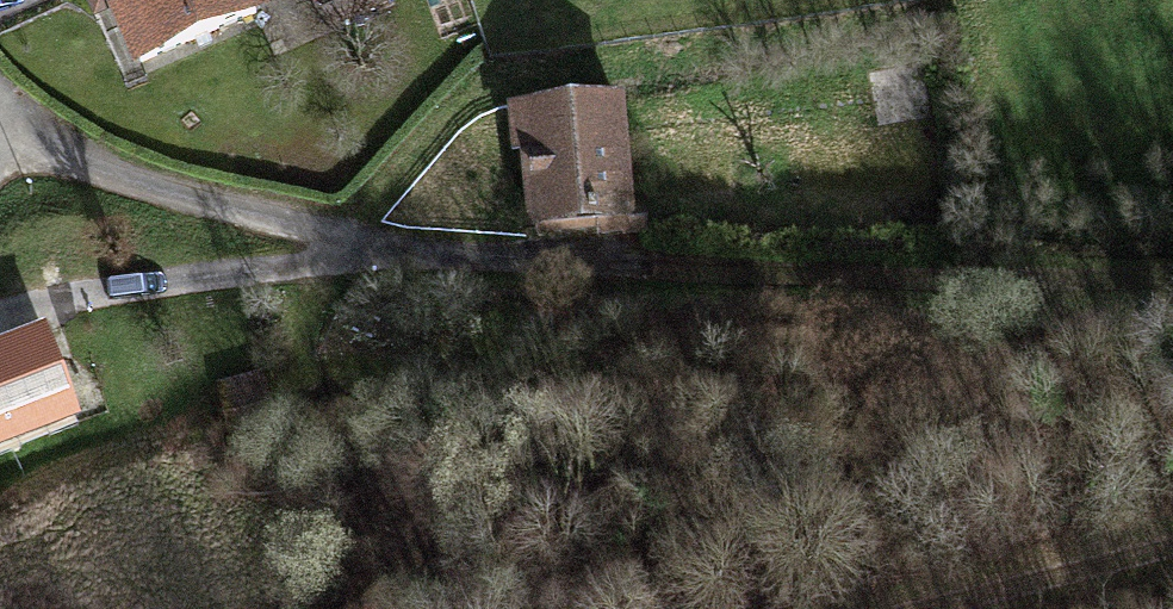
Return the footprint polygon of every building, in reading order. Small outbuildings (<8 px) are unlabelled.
[(145,49),(252,1),(252,0),(122,0),(145,49)] [(632,199),(616,88),(513,103),(528,213),(632,199)] [(64,433),(34,355),(0,368),(0,457),(64,433)]
